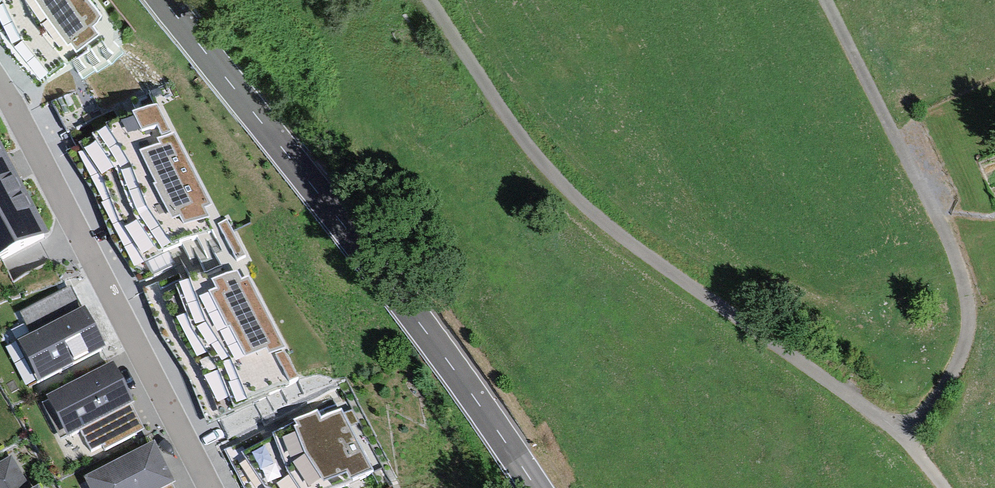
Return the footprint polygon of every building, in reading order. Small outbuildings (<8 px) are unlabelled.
[(94,0),(0,0),(0,33),(3,41),(24,66),(34,81),(62,62),(56,54),(85,34),(81,27),(95,18),(90,9),(97,4),(94,0)] [(224,225),(159,105),(81,146),(102,180),(119,225),(146,267),(224,225)] [(0,146),(0,259),(47,235),(0,146)] [(299,377),(239,261),(163,300),(184,347),(204,380),(219,418),(299,377)] [(105,350),(84,310),(81,311),(70,290),(21,315),(32,336),(17,343),(39,385),(105,350)] [(133,405),(112,365),(47,399),(68,440),(83,432),(92,450),(103,444),(105,449),(143,430),(131,406),(133,405)] [(347,401),(251,450),(246,440),(225,451),(244,487),(392,487),(347,401)] [(84,480),(88,487),(173,487),(172,487),(177,485),(155,443),(84,480)] [(11,459),(0,465),(0,487),(28,487),(11,459)]
